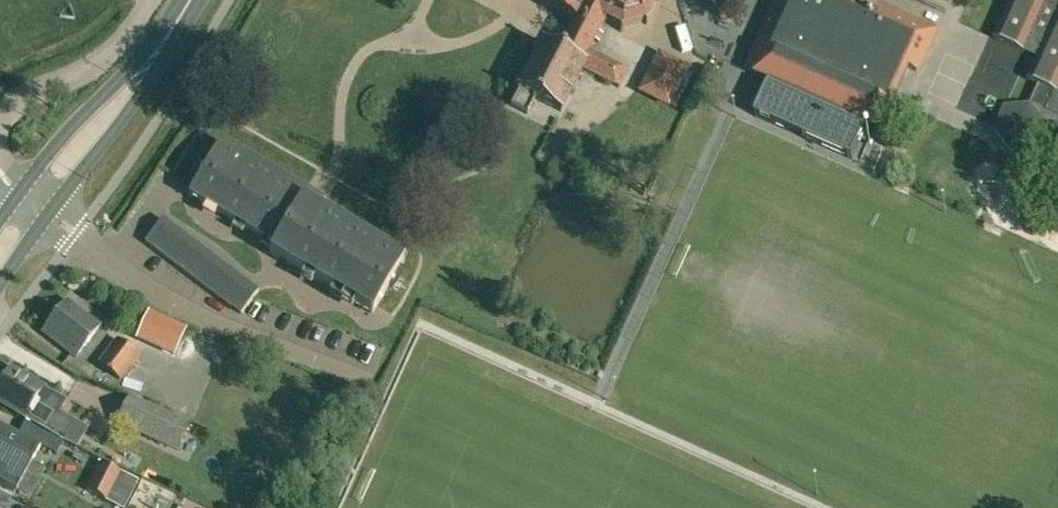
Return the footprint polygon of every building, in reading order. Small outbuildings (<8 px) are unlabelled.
[(655,0),(536,0),(572,19),(570,23),(572,24),(559,49),(587,63),(584,68),(619,87),(628,70),(589,50),(595,40),(600,42),(604,34),(599,31),(604,23),(607,19),(621,26),(620,30),(623,32),(626,26),(643,21),(648,24),(649,21),(646,19),(655,0)] [(935,31),(866,0),(775,0),(744,69),(763,77),(765,72),(796,85),(792,95),(768,84),(755,115),(852,159),(866,128),(843,118),(847,108),(879,123),(890,97),(895,100),(910,68),(917,71),(935,31)] [(994,37),(1038,57),(1028,78),(1039,84),(1030,104),(1005,107),(995,130),(1009,149),(1034,147),(1041,131),(1057,138),(1057,0),(1011,0),(994,37)] [(587,63),(559,49),(545,41),(530,70),(526,68),(516,87),(520,89),(511,105),(528,114),(536,98),(562,111),(584,68),(587,63)] [(694,72),(660,54),(641,90),(676,108),(676,107),(668,103),(686,68),(694,72)] [(324,202),(220,140),(216,148),(211,145),(200,163),(205,166),(188,194),(273,245),(269,252),(372,313),(389,285),(394,288),(405,270),(400,267),(404,259),(320,209),(324,202)] [(239,312),(256,289),(162,218),(145,241),(239,312)] [(43,331),(76,357),(100,325),(67,300),(43,331)] [(178,340),(182,330),(157,321),(153,331),(178,340)] [(118,339),(99,363),(120,379),(139,355),(118,339)] [(25,416),(24,418),(47,432),(58,412),(65,401),(43,388),(11,369),(1,385),(0,384),(0,402),(25,416)] [(129,398),(118,421),(156,439),(177,449),(188,425),(167,416),(129,398)] [(58,412),(47,432),(60,439),(75,449),(87,429),(72,420),(58,412)] [(15,491),(24,474),(40,444),(12,429),(0,423),(0,483),(15,491)] [(121,472),(101,462),(87,491),(107,500),(123,507),(126,507),(140,481),(121,472)]
